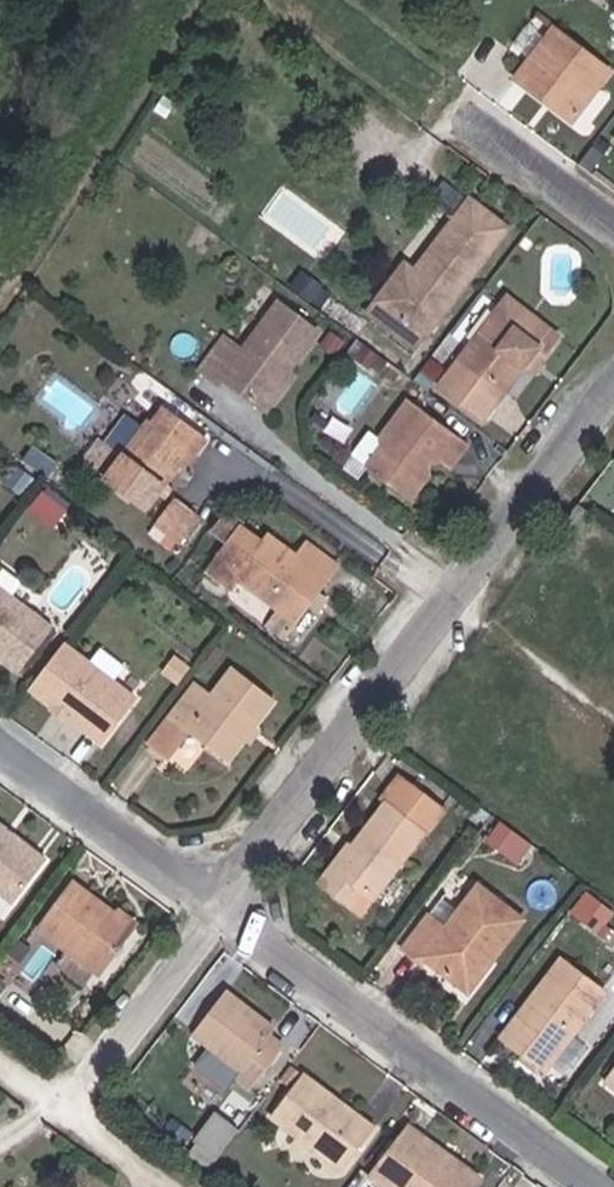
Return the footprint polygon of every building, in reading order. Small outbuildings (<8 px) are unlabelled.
[(546,87),(552,82),(570,96),(567,102),(586,117),(613,83),(613,54),(569,21),(529,74),(546,87)] [(552,82),(546,87),(567,102),(570,96),(552,82)] [(478,201),(424,274),(415,267),(387,305),(396,311),(434,339),(516,230),(478,201)] [(230,372),(268,400),(323,325),(285,297),(249,345),(232,332),(207,364),(225,378),(230,372)] [(497,418),(536,367),(546,355),(554,361),(570,340),(518,300),(453,384),(497,418)] [(396,311),(387,305),(379,316),(426,350),(434,339),(396,311)] [(111,437),(95,459),(116,475),(156,507),(187,466),(191,469),(219,434),(180,403),(166,421),(161,417),(132,454),(111,437)] [(378,472),(413,498),(431,473),(435,466),(460,470),(476,446),(419,404),(391,442),(379,435),(363,458),(378,469),(378,472)] [(431,473),(413,498),(422,504),(439,480),(431,473)] [(150,528),(174,549),(204,514),(180,494),(150,528)] [(613,522),(613,519),(600,508),(584,529),(600,540),(613,522)] [(245,579),(283,610),(300,623),(344,565),(317,544),(306,558),(278,537),(269,549),(263,544),(258,549),(243,538),(216,573),(237,589),(245,579)] [(26,669),(59,625),(0,580),(0,649),(26,669)] [(300,623),(283,610),(270,627),(287,639),(300,623)] [(70,642),(36,685),(107,741),(142,697),(70,642)] [(94,658),(119,676),(128,663),(103,646),(94,658)] [(171,670),(186,682),(195,670),(181,659),(171,670)] [(175,758),(185,744),(195,731),(214,745),(236,761),(283,698),(242,668),(220,697),(202,684),(156,744),(175,758)] [(341,888),(376,916),(451,818),(415,791),(341,888)] [(24,902),(56,860),(0,818),(0,884),(24,902)] [(488,837),(520,861),(535,842),(503,818),(488,837)] [(458,927),(443,916),(419,947),(438,963),(442,958),(481,989),(534,920),(491,886),(472,908),(458,927)] [(52,930),(110,974),(146,927),(133,914),(127,919),(85,887),(52,930)] [(573,909),(602,931),(613,914),(613,906),(589,888),(573,909)] [(559,1070),(613,1000),(613,994),(576,965),(519,1040),(559,1070)] [(209,1039),(223,1050),(254,1072),(247,1080),(263,1091),(295,1050),(282,1039),(285,1032),(240,998),(209,1039)] [(254,1072),(223,1050),(218,1057),(247,1080),(254,1072)] [(287,1118),(358,1173),(387,1133),(317,1079),(287,1118)] [(218,1110),(188,1148),(211,1165),(240,1127),(218,1110)] [(403,1186),(493,1186),(498,1181),(428,1129),(391,1179),(403,1186)]
